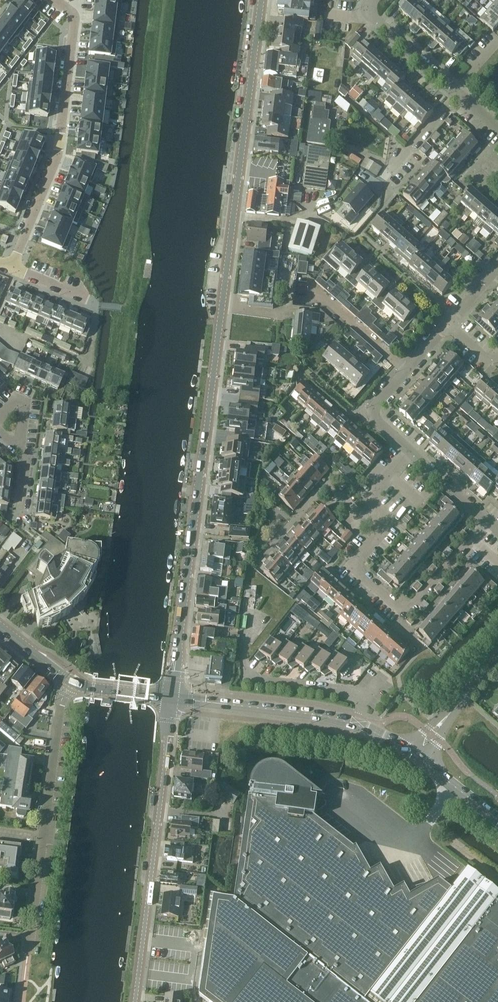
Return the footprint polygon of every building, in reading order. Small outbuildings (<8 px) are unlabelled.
[(12,7),(29,20),(30,19),(28,18),(34,9),(22,0),(17,0),(12,7)] [(94,11),(120,14),(122,0),(95,0),(94,11)] [(303,20),(308,20),(310,0),(279,0),(278,8),(285,9),(284,17),(303,20)] [(399,4),(404,8),(401,11),(410,19),(422,5),(426,1),(425,0),(403,0),(399,4)] [(487,11),(497,21),(497,7),(494,3),(487,11)] [(422,5),(410,19),(415,23),(410,28),(410,31),(413,33),(430,13),(422,5)] [(12,7),(6,15),(24,29),(23,28),(29,20),(12,7)] [(92,25),(118,29),(120,14),(94,11),(92,25)] [(480,20),(493,32),(497,27),(497,21),(487,11),(480,20)] [(430,13),(413,33),(415,35),(417,35),(422,29),(427,34),(439,20),(430,13)] [(0,23),(0,24),(17,38),(24,30),(24,29),(6,15),(0,23)] [(303,20),(284,17),(284,23),(276,22),(275,31),(277,31),(277,35),(293,37),(294,27),(302,28),(303,20)] [(439,20),(427,34),(432,38),(427,43),(427,46),(429,48),(447,28),(439,20)] [(41,21),(37,26),(42,29),(46,25),(41,21)] [(10,45),(16,37),(17,38),(0,24),(0,38),(10,45)] [(90,36),(90,40),(116,43),(118,29),(92,25),(92,26),(91,36),(90,36)] [(37,26),(34,30),(38,34),(42,29),(37,26)] [(447,28),(429,48),(432,50),(434,50),(439,44),(443,48),(455,35),(447,28)] [(455,35),(443,48),(452,56),(455,53),(459,57),(468,47),(470,49),(475,44),(460,30),(455,35)] [(293,37),(277,35),(276,39),(274,39),(273,48),(280,49),(279,55),(298,57),(299,48),(292,48),(293,37)] [(1,53),(7,44),(9,46),(10,45),(0,38),(0,52),(1,53)] [(356,43),(351,39),(346,44),(351,48),(356,43)] [(90,44),(88,55),(98,56),(98,61),(120,64),(121,57),(115,56),(116,43),(90,40),(89,43),(90,44)] [(354,66),(357,68),(373,49),(375,47),(366,40),(353,55),(359,60),(354,66)] [(373,49),(357,68),(360,71),(365,65),(370,70),(381,57),(373,49)] [(32,62),(32,63),(54,66),(55,55),(34,53),(32,62)] [(304,58),(298,57),(279,55),(267,53),(264,74),(296,78),(297,70),(280,68),(280,67),(281,67),(282,62),(303,64),(304,58)] [(381,57),(370,70),(375,74),(370,79),(373,82),(389,64),(381,57)] [(85,76),(85,80),(107,83),(108,67),(123,69),(124,64),(120,64),(98,61),(97,66),(87,65),(86,76),(85,76)] [(389,64),(373,82),(376,85),(381,79),(386,84),(397,71),(399,69),(391,61),(389,64)] [(32,63),(32,64),(35,64),(33,74),(52,76),(54,66),(32,63)] [(397,71),(386,84),(391,88),(386,94),(389,96),(401,83),(406,78),(397,71)] [(28,83),(51,86),(52,76),(33,74),(32,83),(28,83)] [(273,91),(273,92),(282,93),(283,88),(288,89),(292,87),(293,87),(294,82),(289,83),(264,79),(262,90),(273,91)] [(83,94),(105,97),(107,83),(85,80),(84,83),(85,83),(83,94)] [(28,83),(27,94),(50,96),(51,86),(28,83)] [(401,83),(389,96),(384,102),(387,104),(392,99),(397,103),(409,90),(401,83)] [(357,84),(348,93),(356,100),(364,91),(357,84)] [(409,90),(397,103),(402,108),(398,114),(400,116),(417,97),(409,90)] [(306,91),(306,92),(300,91),(299,97),(306,98),(305,100),(315,102),(315,106),(313,120),(310,119),(307,143),(328,146),(329,137),(330,136),(330,132),(330,131),(331,122),(330,121),(328,121),(329,112),(325,111),(325,107),(326,104),(321,103),(322,93),(306,91)] [(282,93),(273,92),(272,100),(266,100),(264,113),(284,115),(285,106),(292,107),(293,95),(282,94),(282,93)] [(27,94),(26,104),(49,107),(50,96),(27,94)] [(83,95),(82,109),(103,111),(105,97),(83,94),(83,95)] [(335,102),(346,111),(351,105),(340,96),(335,102)] [(417,97),(400,116),(403,119),(408,113),(413,118),(425,105),(417,97)] [(373,99),(364,107),(372,114),(380,106),(373,99)] [(26,104),(25,114),(47,117),(49,107),(26,104)] [(433,112),(425,105),(413,118),(419,123),(414,128),(417,130),(433,112)] [(79,123),(105,126),(101,126),(103,111),(82,109),(80,123),(79,123)] [(284,115),(264,113),(262,127),(268,127),(267,135),(288,138),(289,127),(282,126),(284,115)] [(395,136),(400,131),(385,117),(381,122),(395,136)] [(78,134),(77,138),(103,141),(105,126),(79,123),(79,124),(80,124),(78,134)] [(16,142),(15,143),(40,153),(44,142),(22,133),(18,143),(16,142)] [(465,133),(458,141),(471,153),(478,145),(465,133)] [(77,141),(76,153),(97,155),(99,141),(103,141),(77,138),(77,141)] [(278,153),(279,148),(271,147),(272,142),(256,140),(255,150),(278,153)] [(471,153),(458,141),(453,147),(450,144),(447,147),(450,150),(463,161),(471,153)] [(15,143),(11,153),(36,163),(40,153),(15,143)] [(325,190),(331,150),(309,147),(304,187),(325,190)] [(463,161),(450,150),(443,158),(459,171),(466,164),(463,162),(463,161)] [(8,163),(31,173),(36,163),(11,153),(13,154),(9,163),(8,163)] [(440,154),(432,163),(452,180),(459,171),(443,158),(440,154)] [(361,166),(378,174),(382,165),(365,157),(361,166)] [(70,171),(69,174),(91,183),(97,169),(75,160),(71,171),(70,171)] [(8,163),(4,174),(27,183),(31,173),(8,163)] [(452,180),(432,163),(425,171),(438,182),(445,175),(451,180),(452,180)] [(438,182),(425,171),(418,179),(431,190),(438,182)] [(5,174),(1,184),(23,193),(24,192),(25,193),(27,187),(26,187),(27,183),(4,174),(5,174)] [(63,187),(63,188),(64,188),(88,198),(88,197),(84,196),(89,183),(91,184),(91,183),(69,174),(67,178),(68,178),(64,188),(63,187)] [(256,214),(256,213),(267,214),(267,215),(279,216),(280,215),(286,216),(286,215),(290,216),(291,208),(287,208),(288,197),(289,197),(290,189),(289,189),(290,182),(284,181),(268,179),(266,196),(259,195),(259,194),(249,192),(246,212),(256,214)] [(431,190),(418,179),(411,187),(424,199),(431,190)] [(19,203),(23,193),(1,184),(0,186),(0,195),(19,203)] [(344,204),(352,211),(345,220),(351,225),(359,216),(357,215),(373,197),(360,185),(344,204)] [(424,199),(411,187),(403,195),(416,207),(424,199)] [(481,198),(473,190),(469,187),(464,192),(468,195),(464,200),(459,196),(453,202),(458,207),(461,203),(467,208),(462,214),(465,216),(481,198)] [(63,188),(58,201),(82,211),(88,198),(64,188),(63,188)] [(293,200),(301,201),(301,192),(293,192),(293,200)] [(15,213),(19,203),(0,195),(0,207),(15,213)] [(481,198),(465,216),(462,220),(465,222),(472,213),(478,218),(489,205),(481,198)] [(52,214),(52,215),(77,225),(82,211),(58,201),(53,214),(52,214)] [(489,205),(478,218),(483,223),(475,232),(477,234),(482,229),(497,212),(489,205)] [(417,209),(413,213),(428,228),(432,224),(417,209)] [(443,211),(434,222),(438,225),(447,214),(443,211)] [(497,212),(482,229),(490,236),(494,232),(497,228),(497,213),(497,212)] [(372,226),(380,234),(396,216),(393,214),(389,218),(383,213),(372,226)] [(48,225),(46,228),(47,228),(71,238),(67,236),(73,224),(77,225),(52,215),(48,225)] [(396,216),(380,234),(388,241),(400,228),(396,224),(399,220),(396,216)] [(298,221),(297,224),(289,250),(311,257),(312,257),(321,229),(298,221)] [(258,250),(259,250),(271,252),(273,236),(267,236),(268,227),(250,224),(248,240),(259,242),(258,250)] [(45,232),(41,242),(65,252),(71,238),(47,228),(46,228),(45,232)] [(400,228),(388,241),(396,248),(412,231),(409,228),(405,232),(400,228)] [(464,244),(469,238),(457,228),(452,234),(464,244)] [(453,246),(457,240),(442,229),(438,235),(453,246)] [(412,231),(396,248),(405,256),(416,243),(411,238),(415,234),(412,231)] [(0,242),(5,244),(8,237),(3,235),(0,242)] [(475,253),(482,245),(473,238),(466,246),(475,253)] [(416,243),(405,256),(412,262),(409,266),(410,267),(429,245),(425,242),(421,247),(416,243)] [(332,260),(340,268),(352,254),(342,246),(340,249),(336,246),(338,244),(337,244),(323,260),(323,261),(324,260),(328,264),(332,260)] [(429,245),(410,267),(418,274),(429,261),(425,257),(429,252),(428,252),(432,248),(429,245)] [(280,253),(271,252),(259,250),(258,256),(247,254),(241,294),(250,295),(249,305),(273,308),(278,272),(263,271),(265,258),(279,260),(280,253)] [(352,254),(340,268),(349,275),(345,279),(350,283),(350,284),(364,268),(364,267),(363,269),(359,266),(362,263),(352,254)] [(429,261),(418,274),(426,281),(446,259),(442,255),(434,265),(429,261)] [(446,259),(426,281),(434,288),(445,275),(440,271),(449,261),(446,259)] [(301,263),(301,273),(314,273),(314,263),(301,263)] [(364,268),(350,284),(355,288),(358,284),(367,291),(379,278),(369,269),(366,272),(363,269),(364,268)] [(445,275),(434,288),(442,296),(454,283),(453,282),(457,277),(454,275),(450,279),(445,275)] [(319,277),(315,282),(322,288),(326,284),(319,277)] [(379,278),(367,291),(375,299),(372,303),(377,307),(376,307),(391,291),(389,292),(386,290),(389,287),(379,278)] [(333,290),(326,284),(322,288),(330,294),(333,290)] [(14,313),(22,295),(11,290),(3,308),(14,313)] [(391,291),(376,307),(377,308),(377,307),(382,311),(385,307),(394,315),(405,301),(396,293),(393,296),(390,293),(391,291)] [(27,313),(33,299),(22,295),(14,313),(19,314),(20,310),(27,313)] [(27,313),(37,317),(38,317),(44,304),(33,299),(27,313)] [(346,301),(342,305),(349,312),(353,307),(346,301)] [(405,301),(394,315),(402,322),(399,326),(403,330),(403,331),(418,315),(417,315),(416,316),(413,313),(415,310),(405,301)] [(42,319),(49,322),(55,308),(44,304),(38,317),(37,317),(34,324),(40,326),(42,319)] [(497,304),(492,309),(487,305),(485,308),(497,320),(497,306),(497,304)] [(360,313),(353,307),(349,312),(356,318),(360,313)] [(60,308),(59,310),(55,308),(49,322),(46,328),(51,330),(54,324),(60,326),(66,313),(65,312),(66,311),(60,308)] [(485,308),(482,311),(487,316),(482,321),(495,333),(497,330),(497,331),(497,320),(485,308)] [(297,312),(296,321),(294,339),(311,341),(311,335),(316,336),(318,324),(319,315),(297,312)] [(71,313),(70,315),(66,313),(60,326),(71,331),(76,317),(76,315),(71,313)] [(88,322),(87,321),(87,320),(82,317),(81,319),(76,317),(71,331),(82,336),(81,336),(86,338),(89,331),(85,329),(88,322)] [(8,327),(14,329),(16,324),(10,321),(8,327)] [(373,325),(369,329),(376,335),(380,331),(373,325)] [(24,333),(30,336),(33,330),(26,328),(24,333)] [(387,337),(380,331),(376,335),(383,341),(387,337)] [(41,340),(44,335),(37,332),(35,338),(41,340)] [(350,337),(355,340),(359,336),(354,332),(350,337)] [(63,349),(65,344),(69,335),(65,333),(62,341),(63,342),(63,343),(59,341),(57,347),(63,349)] [(363,340),(359,336),(355,340),(359,344),(363,340)] [(37,349),(39,344),(33,341),(30,346),(37,349)] [(324,359),(332,366),(347,349),(339,342),(323,359),(323,360),(324,359)] [(272,354),(280,355),(280,345),(273,344),(272,354)] [(1,360),(2,361),(8,350),(7,350),(3,346),(0,350),(0,359),(1,360)] [(366,351),(371,355),(375,350),(370,346),(366,351)] [(238,351),(237,363),(257,366),(258,359),(264,360),(266,349),(251,347),(250,353),(238,351)] [(347,349),(332,366),(340,373),(355,356),(347,349)] [(13,352),(8,350),(2,361),(6,363),(8,364),(13,352)] [(379,354),(375,350),(371,355),(375,359),(379,354)] [(58,359),(61,353),(54,351),(52,356),(58,359)] [(447,358),(443,363),(456,374),(458,372),(460,374),(465,368),(450,354),(450,355),(445,351),(442,354),(447,358)] [(8,364),(11,365),(14,366),(19,355),(13,352),(8,364)] [(25,375),(36,380),(42,366),(44,362),(38,359),(39,357),(33,354),(30,361),(31,361),(25,375)] [(20,356),(16,367),(14,370),(25,375),(31,361),(30,361),(20,356)] [(355,356),(340,373),(339,374),(340,374),(340,373),(348,380),(363,364),(355,356)] [(0,370),(0,371),(4,375),(8,370),(7,369),(11,365),(8,364),(6,363),(0,370)] [(257,366),(237,363),(235,376),(256,378),(262,379),(263,367),(257,366)] [(456,374),(443,363),(438,368),(434,364),(431,367),(451,384),(456,379),(454,377),(456,374)] [(363,364),(348,380),(356,387),(355,388),(356,389),(371,371),(363,364)] [(47,384),(53,371),(42,366),(36,380),(47,384)] [(451,384),(431,367),(428,370),(433,374),(429,379),(442,391),(444,389),(445,390),(451,384)] [(53,371),(47,384),(58,389),(60,384),(63,386),(68,375),(63,373),(62,375),(53,371)] [(72,385),(77,374),(71,372),(66,383),(72,385)] [(77,374),(72,385),(78,388),(83,377),(77,374)] [(256,378),(235,376),(233,388),(244,390),(244,395),(260,397),(261,386),(255,385),(256,378)] [(83,377),(78,388),(83,390),(88,379),(83,377)] [(442,391),(429,379),(424,384),(420,380),(417,383),(436,401),(442,395),(440,393),(442,391)] [(475,392),(477,395),(476,396),(481,402),(497,383),(497,380),(496,379),(492,384),(487,379),(475,392)] [(295,390),(302,397),(298,402),(306,409),(318,395),(310,388),(303,382),(304,382),(303,381),(295,390)] [(436,401),(417,383),(414,387),(419,391),(414,396),(427,407),(429,405),(431,407),(436,401)] [(481,402),(487,407),(489,405),(491,407),(497,399),(497,389),(497,383),(481,402)] [(259,403),(260,397),(244,395),(243,401),(259,403)] [(318,395),(306,409),(314,416),(326,402),(318,395)] [(427,407),(414,396),(410,401),(405,396),(402,400),(422,417),(427,411),(425,410),(427,407)] [(422,417),(402,400),(400,403),(404,407),(400,412),(413,424),(415,421),(417,423),(422,417)] [(257,414),(259,403),(243,401),(242,407),(231,406),(229,418),(250,421),(251,413),(257,414)] [(326,402),(314,416),(322,423),(335,409),(326,402)] [(55,405),(53,417),(68,419),(76,420),(78,408),(55,405)] [(335,409),(322,423),(319,427),(327,434),(330,430),(343,416),(335,409)] [(343,416),(330,430),(338,438),(351,424),(343,416)] [(52,429),(56,430),(56,434),(69,436),(70,431),(66,431),(68,419),(53,417),(52,429)] [(257,421),(229,418),(227,431),(239,433),(239,438),(254,440),(257,421)] [(289,421),(287,423),(282,419),(279,422),(288,429),(291,425),(292,424),(289,421)] [(439,421),(434,427),(437,430),(443,424),(439,421)] [(351,424),(338,438),(335,441),(343,448),(346,445),(359,431),(351,424)] [(277,425),(274,430),(284,435),(287,430),(277,425)] [(299,434),(293,429),(291,425),(288,429),(291,432),(296,436),(299,434)] [(441,431),(430,444),(438,451),(454,433),(445,426),(441,431)] [(430,438),(435,432),(431,429),(426,435),(430,438)] [(359,431),(346,445),(354,452),(367,438),(359,431)] [(454,433),(438,451),(446,458),(462,441),(454,433)] [(44,446),(68,449),(68,443),(77,444),(77,443),(81,443),(82,439),(46,435),(44,446)] [(367,438),(354,452),(351,456),(359,463),(362,459),(375,445),(367,438)] [(220,457),(226,458),(241,460),(242,452),(247,453),(249,442),(229,440),(228,446),(222,445),(220,457)] [(462,441),(446,458),(454,465),(470,448),(462,441)] [(375,445),(362,459),(371,466),(383,452),(375,445)] [(68,449),(44,446),(43,458),(58,460),(64,461),(65,455),(80,456),(81,451),(68,450),(68,449)] [(470,448),(454,465),(462,473),(478,455),(470,448)] [(478,455),(462,473),(470,480),(486,462),(478,455)] [(279,456),(274,461),(280,467),(285,462),(279,456)] [(323,460),(333,469),(335,468),(334,467),(335,466),(325,457),(323,460)] [(56,470),(57,465),(68,467),(69,462),(64,461),(58,460),(43,458),(41,470),(56,471),(56,470)] [(241,460),(226,458),(225,465),(220,464),(218,476),(239,478),(240,470),(245,471),(246,461),(241,460)] [(322,478),(304,462),(300,458),(297,462),(305,469),(301,474),(315,486),(322,478)] [(307,459),(304,462),(322,478),(330,470),(316,458),(311,462),(307,459)] [(11,482),(12,470),(8,469),(8,466),(0,460),(0,481),(11,482)] [(271,475),(279,467),(273,461),(266,469),(271,475)] [(482,467),(470,480),(479,487),(490,474),(482,467)] [(40,481),(61,484),(63,471),(56,470),(56,471),(41,470),(40,481)] [(315,486),(301,474),(297,478),(288,471),(285,474),(290,478),(308,494),(315,486)] [(308,494),(290,478),(285,474),(282,478),(291,486),(287,490),(301,502),(308,494)] [(479,487),(487,495),(491,490),(491,489),(497,481),(490,474),(479,487)] [(356,482),(348,475),(346,478),(351,482),(354,485),(356,482)] [(238,485),(239,478),(218,476),(217,486),(223,486),(222,493),(224,493),(235,495),(242,496),(243,486),(238,485)] [(9,494),(11,482),(0,481),(0,493),(9,494)] [(38,493),(53,495),(54,489),(65,491),(66,487),(70,488),(70,491),(77,492),(77,486),(71,485),(71,486),(66,485),(61,485),(61,484),(40,481),(38,493)] [(301,502),(287,490),(283,495),(278,491),(275,494),(293,511),(301,502)] [(0,493),(0,505),(1,505),(0,510),(0,517),(2,518),(6,513),(7,506),(8,506),(9,494),(0,493)] [(53,495),(38,493),(37,505),(52,507),(53,495)] [(382,571),(378,575),(394,589),(395,587),(399,591),(401,589),(404,592),(465,523),(462,520),(464,518),(460,514),(462,512),(446,497),(442,502),(445,505),(441,509),(444,511),(437,520),(434,517),(426,526),(429,529),(422,537),(419,534),(411,543),(414,546),(406,555),(403,552),(396,560),(399,563),(391,572),(388,569),(385,573),(382,571)] [(228,527),(231,503),(215,501),(212,525),(228,527)] [(254,513),(254,504),(245,504),(244,513),(254,513)] [(52,507),(37,505),(35,517),(50,519),(56,520),(57,513),(62,514),(63,508),(52,507)] [(336,520),(322,508),(318,512),(313,509),(310,512),(328,528),(336,520)] [(328,528),(310,512),(307,516),(311,520),(307,524),(321,537),(328,528)] [(407,515),(402,521),(407,525),(412,520),(407,515)] [(321,537),(307,524),(303,529),(299,525),(296,528),(314,545),(321,537)] [(0,529),(0,534),(5,538),(10,531),(3,525),(0,529)] [(250,529),(231,527),(229,537),(249,539),(250,529)] [(314,545),(296,528),(293,532),(297,536),(293,540),(307,553),(314,545)] [(63,530),(57,538),(64,544),(70,536),(63,530)] [(45,531),(41,537),(48,542),(26,570),(37,578),(34,581),(36,595),(19,602),(25,617),(31,614),(31,617),(33,616),(37,627),(47,625),(47,626),(48,625),(54,630),(64,616),(70,613),(69,611),(76,604),(83,610),(85,596),(96,578),(95,577),(99,560),(101,560),(101,546),(84,546),(84,548),(80,548),(80,544),(66,542),(65,546),(45,531)] [(346,544),(353,535),(348,531),(341,539),(346,544)] [(462,541),(468,535),(463,531),(458,537),(462,541)] [(1,548),(7,553),(11,548),(19,538),(13,533),(1,548)] [(22,540),(19,538),(11,548),(14,550),(22,540)] [(307,553),(293,540),(289,545),(285,541),(282,545),(300,561),(307,553)] [(242,541),(240,551),(248,553),(250,543),(242,541)] [(342,547),(336,542),(333,546),(339,551),(342,547)] [(204,545),(202,558),(223,561),(231,562),(232,549),(204,545)] [(300,561),(282,545),(278,548),(283,552),(279,557),(293,569),(300,561)] [(447,558),(453,552),(448,548),(442,554),(447,558)] [(293,569),(279,557),(275,561),(270,557),(267,561),(286,577),(293,569)] [(223,561),(202,558),(201,571),(214,572),(215,565),(222,566),(223,561)] [(286,577),(267,561),(264,564),(269,568),(264,573),(278,585),(286,577)] [(432,575),(437,570),(433,565),(427,571),(432,575)] [(413,630),(416,632),(415,633),(419,637),(417,639),(428,648),(435,639),(439,642),(446,633),(443,631),(451,622),(454,625),(461,616),(458,614),(466,605),(469,607),(476,599),(473,596),(480,588),(487,593),(490,589),(493,592),(497,587),(478,570),(476,572),(471,568),(470,570),(468,567),(413,630)] [(459,571),(454,567),(449,573),(454,577),(459,571)] [(324,569),(311,583),(320,590),(332,576),(324,569)] [(332,576),(320,590),(328,597),(340,583),(332,576)] [(200,579),(198,597),(218,600),(227,601),(228,589),(212,586),(213,580),(200,579)] [(417,593),(422,587),(417,582),(412,588),(417,593)] [(340,583),(328,597),(336,604),(348,590),(340,583)] [(444,588),(439,584),(434,590),(439,594),(442,590),(444,588)] [(254,609),(257,587),(246,586),(243,608),(254,609)] [(348,590),(336,604),(344,611),(340,615),(356,598),(348,590)] [(218,600),(198,597),(196,609),(226,613),(226,609),(222,608),(222,606),(218,605),(218,603),(215,602),(215,600),(218,600)] [(357,597),(356,598),(340,615),(349,623),(361,608),(357,605),(361,600),(357,597)] [(424,601),(419,607),(424,611),(429,605),(424,601)] [(361,608),(349,623),(357,630),(373,611),(370,608),(366,613),(361,608)] [(226,613),(196,609),(195,623),(223,626),(225,613),(226,613)] [(373,611),(357,630),(365,637),(377,623),(373,619),(377,614),(373,611)] [(377,623),(365,637),(373,644),(389,626),(386,622),(382,627),(377,623)] [(389,626),(373,644),(381,651),(393,637),(389,633),(393,629),(389,626)] [(193,629),(192,637),(217,640),(218,632),(193,629)] [(217,640),(192,637),(190,649),(203,651),(204,644),(208,645),(208,648),(216,649),(217,640)] [(393,637),(381,651),(389,658),(405,640),(402,637),(398,641),(393,637)] [(271,639),(270,638),(255,658),(260,662),(264,656),(272,662),(287,643),(286,642),(285,644),(276,640),(275,642),(271,639)] [(405,640),(389,658),(397,666),(410,652),(405,647),(409,643),(405,640)] [(287,643),(272,662),(276,665),(281,660),(288,666),(303,646),(302,647),(292,644),(291,646),(287,643)] [(304,647),(303,646),(288,666),(293,669),(297,664),(304,669),(320,650),(319,650),(318,651),(309,648),(307,650),(303,647),(304,647)] [(320,650),(304,669),(309,673),(313,667),(321,673),(336,654),(335,655),(325,652),(323,654),(320,651),(320,650)] [(10,660),(9,661),(0,654),(0,674),(10,660)] [(336,654),(321,673),(325,677),(330,671),(337,677),(340,674),(343,677),(349,669),(346,666),(348,663),(336,655),(336,654)] [(211,657),(211,658),(208,682),(221,684),(224,659),(211,657)] [(0,674),(0,697),(6,689),(3,687),(18,668),(16,666),(10,660),(0,674)] [(33,678),(32,677),(32,675),(29,673),(27,673),(22,669),(11,683),(22,691),(33,678)] [(32,706),(36,701),(37,701),(48,688),(38,680),(27,694),(23,691),(10,708),(15,712),(11,717),(26,729),(33,720),(27,715),(33,707),(32,706)] [(20,736),(2,721),(0,724),(0,730),(15,742),(20,736)] [(8,748),(0,742),(0,755),(6,756),(0,799),(0,806),(17,809),(16,814),(18,817),(23,817),(26,816),(26,810),(28,811),(30,798),(26,797),(32,759),(20,757),(21,749),(8,747),(8,748)] [(202,772),(204,757),(184,754),(182,770),(192,772),(191,779),(211,782),(212,774),(202,772)] [(252,785),(251,791),(252,790),(255,791),(254,797),(250,796),(234,902),(214,899),(199,998),(206,1001),(497,1001),(497,892),(469,870),(453,891),(440,881),(438,879),(435,881),(436,884),(411,898),(405,887),(395,893),(382,869),(372,874),(357,849),(355,846),(352,848),(294,802),(294,801),(293,801),(294,796),(295,796),(295,795),(326,800),(287,770),(283,767),(278,766),(273,765),(267,766),(263,768),(258,771),(255,775),(253,780),(252,785)] [(191,801),(194,781),(177,779),(176,788),(174,789),(173,796),(174,798),(185,800),(185,801),(191,801)] [(235,806),(236,803),(241,796),(225,784),(218,794),(235,806)] [(197,830),(198,823),(203,823),(203,819),(181,816),(180,821),(173,820),(172,835),(185,836),(185,835),(190,836),(191,829),(197,830)] [(193,863),(194,858),(183,856),(185,843),(171,841),(171,847),(166,847),(165,856),(168,856),(167,860),(193,863)] [(20,847),(0,844),(0,876),(3,875),(16,876),(20,847)] [(177,886),(178,876),(163,873),(162,883),(177,886)] [(197,896),(198,889),(181,887),(180,894),(197,896)] [(2,912),(2,916),(10,917),(11,914),(12,914),(14,901),(16,900),(16,898),(14,896),(14,893),(4,892),(4,893),(0,893),(0,912),(2,912)] [(181,897),(165,895),(162,916),(179,918),(181,897)] [(14,963),(13,959),(12,957),(12,956),(13,954),(11,950),(9,950),(8,948),(5,943),(2,942),(0,943),(0,963),(2,962),(5,968),(14,963)] [(8,994),(8,993),(9,993),(0,992),(0,1001),(7,1001),(8,994)]
